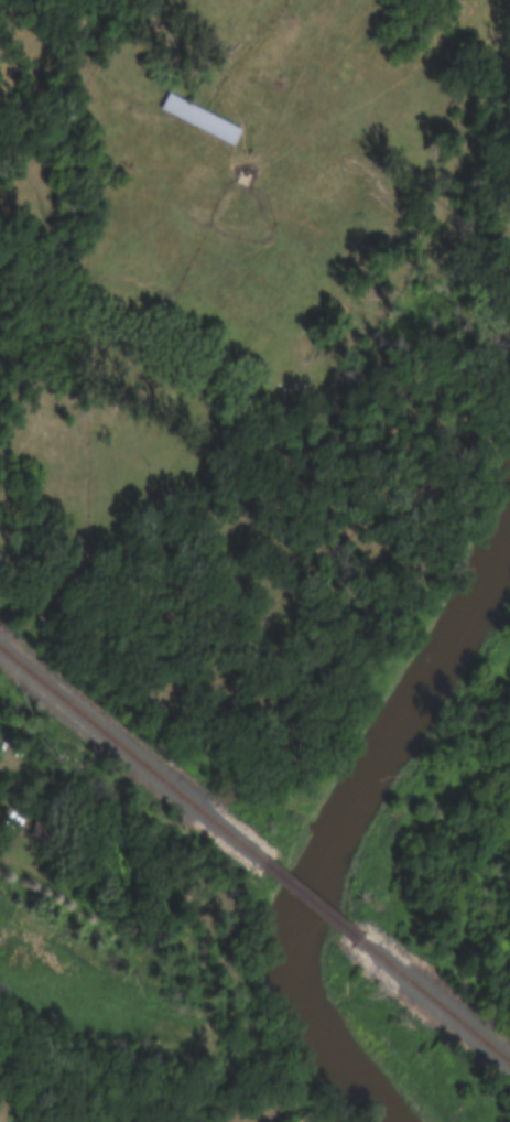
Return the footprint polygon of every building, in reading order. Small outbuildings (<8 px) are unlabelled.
[(158,110),(232,144),(240,127),(166,93),(158,110)] [(56,821),(35,817),(30,837),(52,841),(56,821)]
